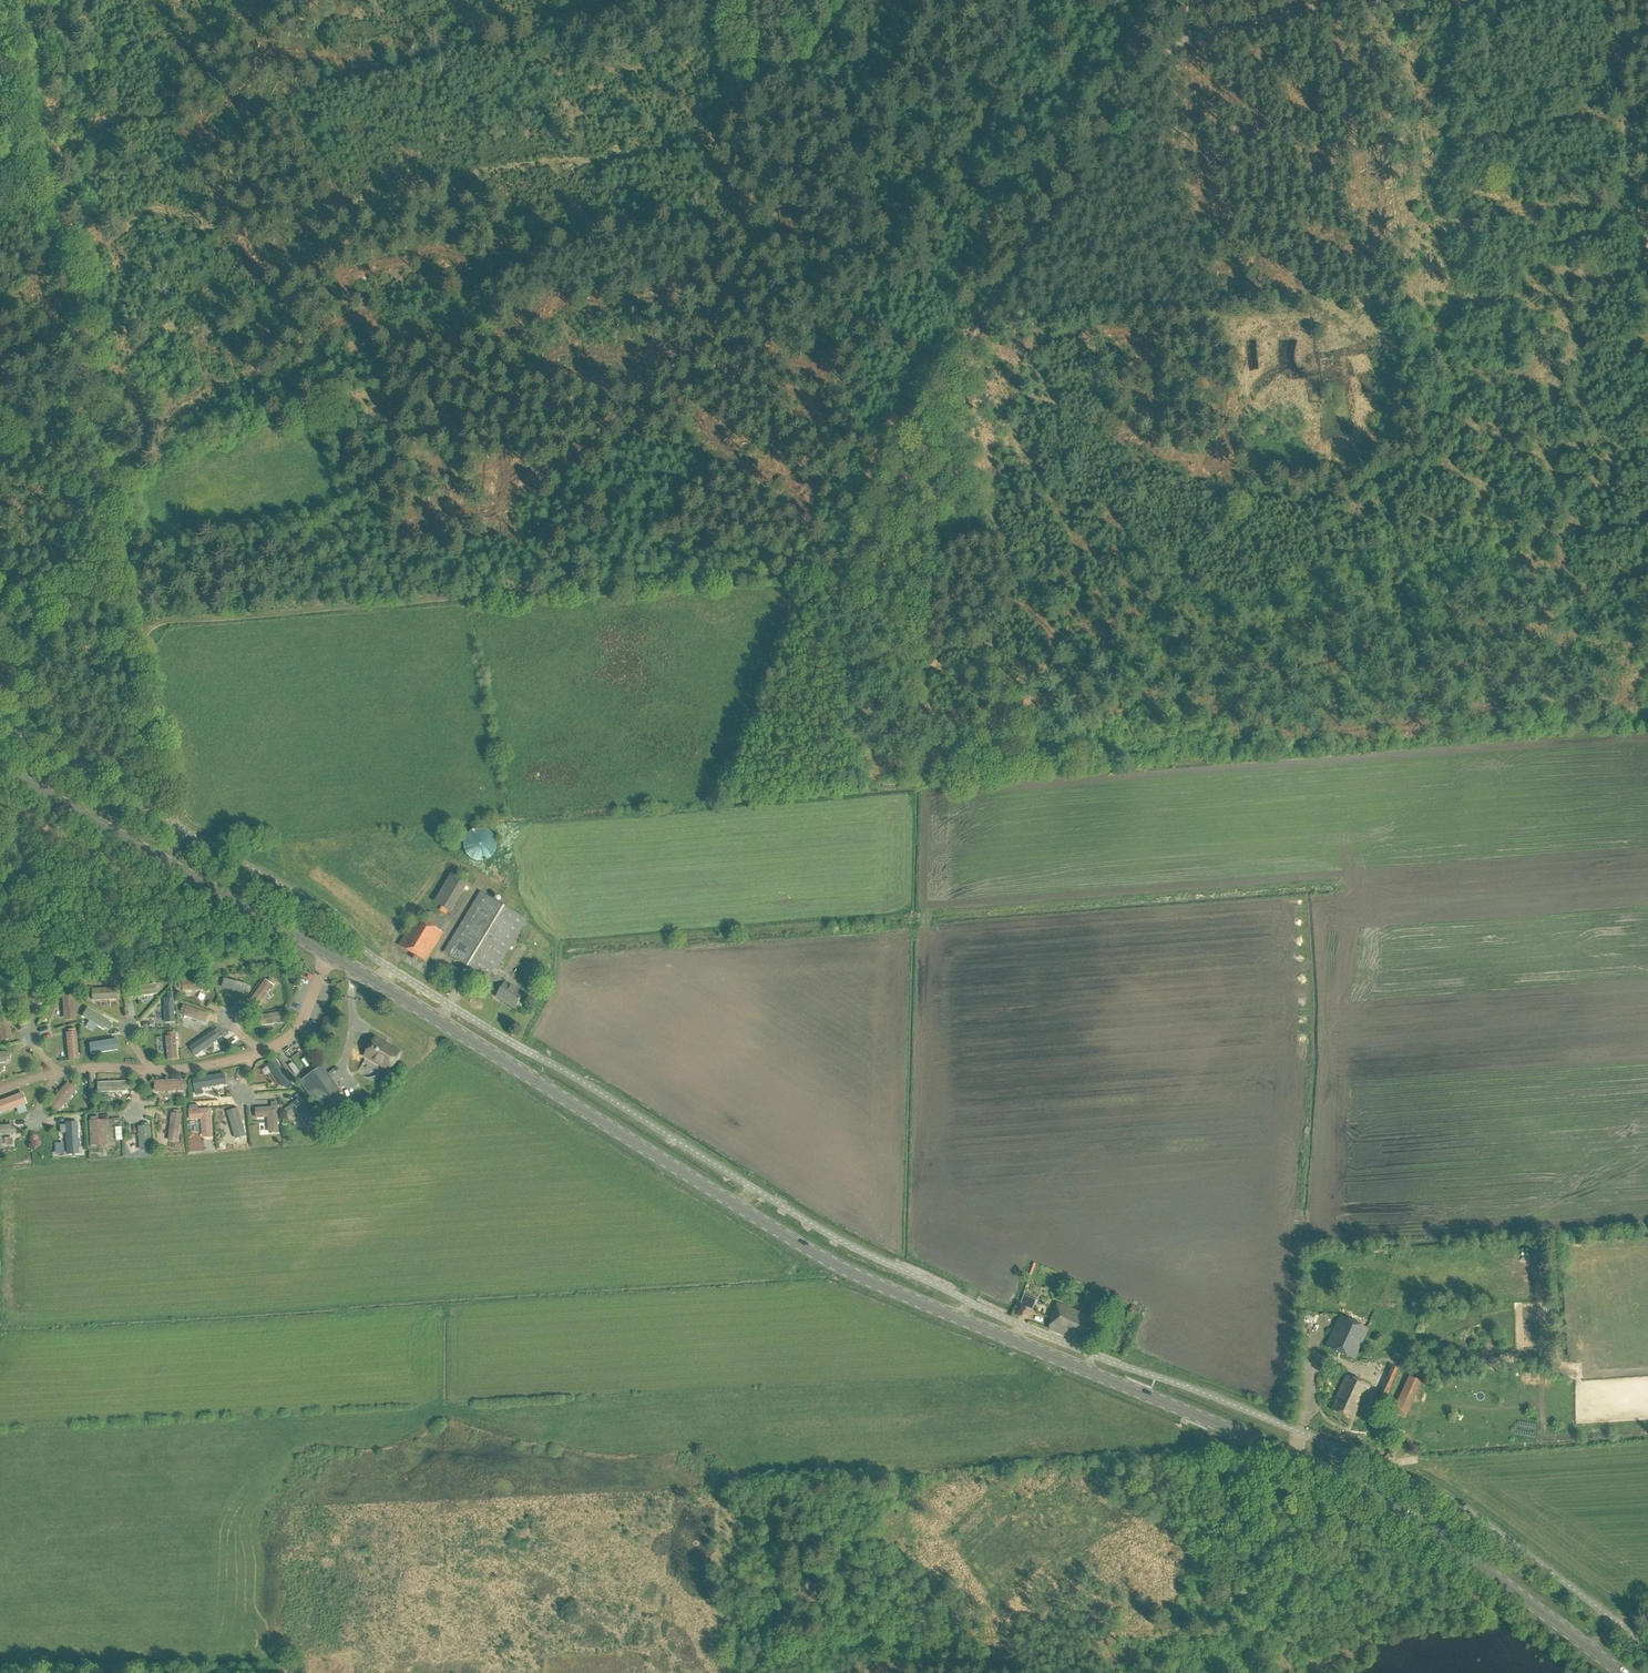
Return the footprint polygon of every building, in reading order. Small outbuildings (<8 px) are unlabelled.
[(471,831),(468,833),(463,842),(464,850),(466,854),(469,859),(472,861),(476,863),(481,862),(487,861),(491,858),(494,852),(495,846),(494,840),(492,835),(489,832),(483,829),(478,829),(471,831)] [(450,874),(433,903),(450,913),(467,884),(450,874)] [(514,1010),(524,995),(493,976),(526,921),(481,893),(444,953),(487,980),(484,986),(497,994),(495,998),(514,1010)] [(416,918),(398,947),(426,964),(444,935),(440,933),(446,923),(430,913),(424,923),(416,918)] [(299,973),(291,1005),(304,1009),(312,976),(299,973)] [(222,988),(245,994),(246,992),(248,985),(225,979),(222,988)] [(276,983),(270,979),(268,982),(266,980),(251,1001),(259,1006),(270,991),(271,991),(274,986),(276,983)] [(182,981),(183,983),(179,983),(179,989),(183,989),(183,991),(207,990),(207,981),(182,981)] [(126,988),(127,995),(130,994),(130,998),(157,995),(156,985),(126,988)] [(91,989),(92,1001),(117,1000),(116,996),(119,996),(119,988),(91,989)] [(62,995),(64,1021),(75,1020),(73,992),(66,992),(66,995),(62,995)] [(164,999),(166,1023),(175,1022),(173,999),(173,992),(167,992),(168,999),(164,999)] [(40,994),(12,996),(13,1007),(41,1005),(41,1002),(44,1001),(44,995),(40,995),(40,994)] [(209,1015),(187,1007),(183,1006),(181,1012),(185,1013),(184,1016),(206,1024),(209,1015)] [(0,1041),(12,1039),(6,1011),(2,1012),(1,1009),(0,1009),(0,1039),(0,1041)] [(87,1009),(82,1017),(102,1029),(103,1028),(108,1030),(111,1024),(107,1022),(107,1021),(87,1009)] [(258,1016),(260,1027),(278,1024),(284,1023),(283,1012),(258,1016)] [(196,1056),(219,1039),(223,1036),(218,1029),(214,1032),(190,1048),(196,1056)] [(68,1059),(78,1058),(76,1034),(75,1034),(74,1030),(68,1030),(68,1034),(66,1034),(68,1059)] [(178,1059),(176,1036),(175,1033),(168,1033),(169,1037),(166,1037),(168,1060),(178,1059)] [(89,1044),(90,1055),(118,1050),(116,1039),(89,1044)] [(389,1071),(400,1054),(376,1039),(365,1056),(389,1071)] [(291,1063),(298,1058),(292,1051),(285,1056),(291,1063)] [(6,1063),(6,1060),(9,1060),(9,1053),(5,1054),(5,1053),(0,1053),(0,1063),(6,1063)] [(276,1061),(268,1066),(283,1088),(285,1086),(288,1089),(293,1085),(276,1061)] [(323,1066),(299,1082),(318,1110),(342,1093),(323,1066)] [(221,1076),(194,1080),(196,1095),(202,1094),(201,1089),(211,1087),(225,1085),(224,1075),(221,1076)] [(183,1082),(183,1080),(155,1081),(155,1093),(184,1092),(184,1090),(187,1089),(187,1082),(183,1082)] [(127,1082),(98,1083),(98,1093),(127,1092),(127,1089),(131,1089),(131,1082),(127,1082)] [(68,1083),(50,1104),(59,1112),(79,1088),(74,1083),(71,1085),(68,1083)] [(26,1104),(22,1093),(0,1101),(0,1114),(26,1104)] [(285,1110),(291,1118),(301,1112),(310,1126),(318,1120),(302,1098),(285,1110)] [(256,1108),(256,1118),(268,1118),(269,1133),(279,1133),(278,1107),(256,1108)] [(201,1120),(203,1138),(213,1137),(211,1108),(189,1110),(190,1121),(201,1120)] [(227,1112),(235,1139),(246,1136),(238,1109),(227,1112)] [(169,1141),(179,1142),(182,1115),(181,1115),(181,1111),(174,1110),(174,1114),(172,1114),(169,1141)] [(91,1118),(92,1121),(90,1121),(91,1146),(109,1145),(107,1120),(99,1121),(99,1118),(91,1118)] [(66,1123),(66,1125),(66,1126),(65,1126),(60,1126),(61,1134),(63,1134),(66,1134),(68,1155),(80,1155),(80,1150),(78,1123),(69,1123),(66,1123)] [(139,1127),(140,1152),(152,1151),(150,1126),(150,1124),(142,1124),(142,1127),(139,1127)] [(2,1150),(1,1136),(12,1135),(12,1134),(16,1134),(15,1127),(12,1127),(11,1125),(0,1126),(0,1150),(2,1150)] [(12,1154),(12,1144),(4,1144),(4,1154),(12,1154)] [(1085,1343),(1088,1337),(1092,1339),(1099,1322),(1088,1317),(1089,1315),(1059,1302),(1051,1321),(1055,1322),(1051,1329),(1085,1343)] [(1090,1303),(1087,1310),(1094,1312),(1097,1305),(1090,1303)] [(1132,1305),(1129,1313),(1131,1314),(1130,1316),(1137,1319),(1141,1309),(1132,1305)] [(1339,1317),(1325,1348),(1353,1361),(1368,1331),(1339,1317)] [(1374,1405),(1405,1419),(1422,1383),(1409,1376),(1397,1401),(1386,1396),(1398,1370),(1392,1367),(1374,1405)] [(1359,1412),(1371,1388),(1348,1376),(1337,1399),(1338,1400),(1335,1406),(1336,1406),(1334,1411),(1352,1420),(1356,1410),(1359,1412)]
